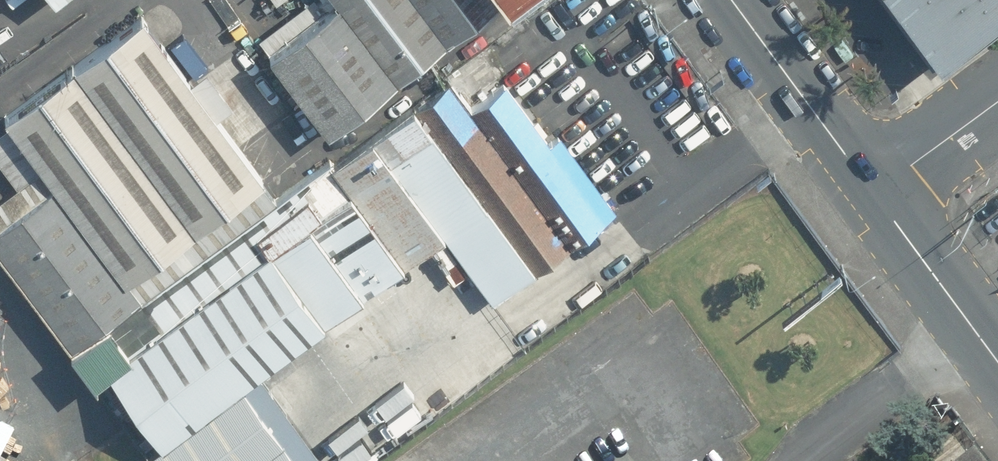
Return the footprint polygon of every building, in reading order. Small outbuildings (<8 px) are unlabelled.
[(395,79),(336,0),(334,0),(270,47),(329,127),(395,79)] [(445,42),(414,0),(336,0),(395,79),(445,42)] [(445,42),(502,0),(414,0),(445,42)] [(936,63),(997,17),(997,0),(888,0),(936,63)] [(262,176),(141,13),(1,117),(122,280),(262,176)] [(446,82),(411,107),(532,271),(567,245),(467,110),(446,82)] [(467,110),(567,245),(606,217),(505,82),(467,110)] [(411,107),(368,139),(438,235),(489,302),(532,270),(411,107)] [(368,139),(365,137),(84,345),(156,442),(438,235),(368,139)] [(122,280),(51,184),(0,222),(0,252),(70,346),(135,298),(122,280)] [(156,442),(146,450),(154,460),(325,460),(256,369),(156,442)]
